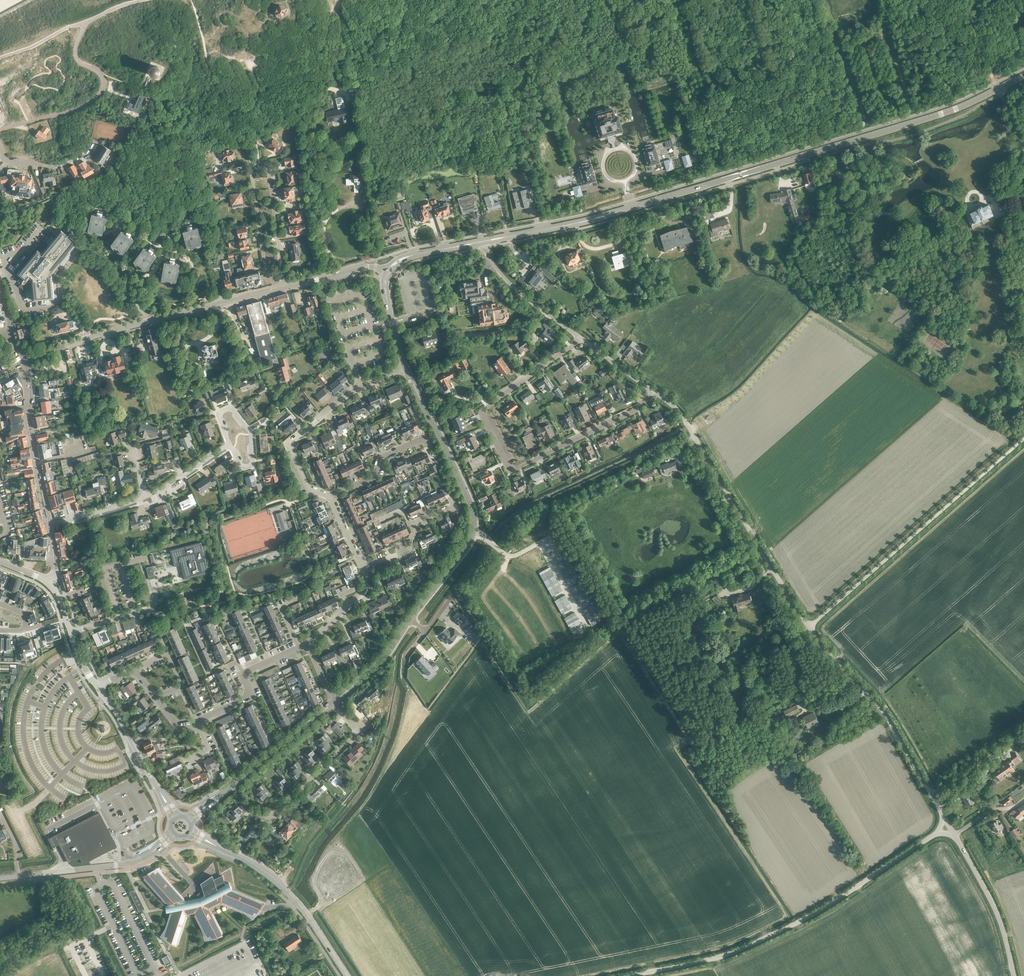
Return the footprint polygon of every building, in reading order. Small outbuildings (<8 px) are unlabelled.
[(285,13),(287,10),(286,9),(286,8),(280,5),(278,9),(277,9),(275,12),(274,12),(273,14),(282,18),(284,12),(285,13)] [(151,73),(151,74),(152,75),(153,76),(154,76),(155,76),(156,76),(157,76),(158,76),(159,75),(159,74),(160,74),(160,73),(160,72),(160,69),(159,68),(158,67),(157,67),(157,66),(156,66),(155,66),(154,66),(153,67),(152,67),(152,68),(151,68),(151,69),(151,70),(150,71),(150,72),(151,73)] [(130,103),(128,108),(133,111),(137,113),(144,97),(139,95),(135,105),(130,103)] [(347,122),(345,115),(347,115),(344,102),(342,96),(335,98),(337,104),(338,110),(327,113),(329,122),(333,121),(333,118),(339,116),(341,123),(347,122)] [(597,131),(599,138),(606,136),(607,137),(607,136),(615,134),(622,131),(620,124),(618,116),(615,117),(613,109),(595,114),(598,122),(595,123),(597,131)] [(45,136),(49,130),(45,127),(40,132),(38,135),(43,139),(45,136)] [(278,152),(282,144),(273,138),(271,142),(269,142),(268,144),(269,145),(269,146),(272,148),(272,150),(274,151),(276,150),(278,152)] [(645,145),(646,148),(643,149),(644,154),(644,155),(646,161),(648,166),(652,165),(655,165),(655,164),(659,163),(658,158),(659,157),(657,151),(656,151),(654,146),(652,147),(651,143),(645,145)] [(104,146),(96,160),(98,161),(97,162),(100,164),(101,163),(103,164),(111,150),(104,146)] [(230,159),(235,158),(234,152),(233,151),(232,152),(232,149),(222,152),(222,150),(218,151),(219,157),(222,156),(224,162),(231,160),(230,159)] [(293,159),(296,159),(295,155),(293,155),(293,157),(285,158),(286,167),(294,166),(293,159)] [(689,155),(682,157),(685,167),(692,165),(689,155)] [(671,159),(664,161),(667,171),(674,169),(671,159)] [(85,162),(80,164),(84,172),(83,172),(85,176),(93,171),(89,165),(87,166),(85,162)] [(582,167),(579,167),(581,173),(580,173),(582,180),(583,179),(584,185),(589,183),(589,184),(591,183),(596,181),(594,176),(595,176),(593,169),(592,169),(591,164),(588,165),(588,162),(581,164),(582,167)] [(70,171),(73,176),(78,173),(74,166),(75,166),(74,165),(69,167),(71,170),(70,171)] [(7,170),(7,175),(9,186),(11,187),(11,190),(14,190),(13,195),(29,197),(31,179),(28,178),(28,176),(24,175),(24,174),(19,173),(20,170),(13,169),(9,169),(7,170)] [(229,172),(222,174),(221,171),(209,174),(206,175),(208,182),(211,181),(210,177),(222,174),(225,186),(229,185),(229,181),(234,180),(233,176),(231,176),(230,176),(229,172)] [(51,173),(43,175),(44,181),(43,181),(44,186),(40,187),(43,195),(45,195),(44,187),(46,187),(45,181),(49,180),(50,185),(55,184),(54,179),(53,179),(51,173)] [(810,182),(813,182),(810,173),(804,174),(806,181),(804,181),(806,189),(809,188),(808,183),(810,182)] [(0,183),(0,188),(1,193),(2,196),(6,196),(5,192),(10,191),(9,186),(7,175),(0,177),(0,181),(0,183)] [(358,188),(364,188),(364,178),(361,178),(361,175),(351,175),(351,179),(346,179),(346,185),(354,185),(354,193),(358,192),(358,188)] [(582,195),(580,186),(573,188),(575,197),(582,195)] [(294,195),(297,194),(297,192),(295,192),(294,189),(293,189),(293,187),(284,188),(284,190),(284,191),(284,192),(285,198),(285,199),(286,200),(287,200),(287,199),(287,198),(289,198),(290,200),(295,200),(294,195)] [(795,205),(790,188),(784,190),(784,192),(781,193),(780,193),(770,194),(771,202),(782,201),(781,199),(786,199),(789,206),(792,217),(799,215),(796,204),(795,205)] [(525,208),(531,206),(527,189),(520,191),(520,192),(514,194),(516,200),(520,199),(522,203),(519,203),(521,209),(524,208),(525,208)] [(36,191),(37,193),(30,195),(31,199),(38,196),(41,195),(39,190),(36,191)] [(229,192),(219,194),(220,199),(224,199),(224,197),(230,196),(231,204),(232,204),(232,208),(243,206),(242,202),(243,202),(242,199),(243,199),(243,196),(242,196),(241,193),(230,195),(229,192)] [(493,199),(498,197),(497,193),(487,196),(484,197),(487,206),(488,211),(501,207),(500,202),(495,203),(493,199)] [(473,194),(469,196),(466,198),(462,198),(458,198),(457,199),(459,205),(460,205),(461,205),(461,207),(461,208),(461,209),(462,213),(473,210),(474,211),(478,209),(476,204),(476,203),(475,203),(474,201),(475,201),(475,200),(473,194)] [(426,220),(429,219),(428,216),(429,215),(426,207),(430,206),(428,200),(420,203),(422,209),(418,210),(419,215),(417,216),(418,221),(421,220),(421,222),(423,221),(423,222),(425,221),(426,220)] [(447,202),(444,203),(443,203),(442,202),(440,203),(439,204),(439,205),(433,207),(434,212),(436,212),(437,212),(438,215),(439,215),(442,215),(443,216),(446,214),(447,213),(450,212),(451,211),(451,210),(449,209),(449,207),(449,206),(449,205),(447,204),(447,202)] [(989,205),(983,208),(982,206),(976,208),(976,209),(977,210),(971,213),(967,215),(971,225),(973,228),(979,225),(978,222),(982,221),(983,224),(989,221),(988,218),(994,215),(989,205)] [(302,213),(306,212),(306,209),(296,211),(296,212),(288,214),(288,215),(288,217),(289,217),(289,218),(288,219),(289,223),(304,221),(302,213)] [(89,227),(88,232),(102,235),(103,230),(105,230),(105,227),(107,218),(102,215),(103,212),(98,210),(97,214),(92,214),(90,223),(88,226),(89,227)] [(399,212),(384,217),(388,230),(403,225),(399,212)] [(710,225),(711,228),(709,228),(712,237),(717,235),(716,232),(725,229),(725,230),(730,229),(726,219),(710,225)] [(298,225),(289,226),(291,235),(301,234),(301,230),(301,226),(301,223),(298,223),(298,225)] [(187,245),(188,249),(202,246),(200,241),(202,240),(200,237),(198,228),(192,228),(191,224),(186,226),(187,229),(182,232),(185,241),(185,245),(187,245)] [(246,234),(247,234),(246,229),(246,227),(238,229),(238,231),(237,231),(239,239),(247,237),(246,234)] [(690,238),(696,236),(694,232),(688,234),(685,228),(670,232),(662,236),(665,249),(674,244),(678,243),(690,240),(690,238)] [(37,250),(18,274),(24,279),(19,286),(24,290),(32,289),(33,301),(42,300),(43,302),(44,303),(45,303),(45,302),(45,299),(54,299),(52,277),(53,277),(54,273),(53,272),(60,264),(60,265),(70,253),(70,252),(77,243),(70,238),(72,236),(72,235),(72,234),(71,234),(70,234),(68,236),(61,230),(47,248),(42,244),(38,250),(37,250)] [(114,242),(111,246),(122,255),(125,251),(127,251),(128,248),(134,241),(130,236),(133,233),(128,230),(126,233),(121,231),(116,238),(113,240),(114,242)] [(241,250),(249,248),(248,244),(247,240),(239,241),(240,246),(241,250)] [(292,261),(301,259),(298,243),(289,244),(292,261)] [(136,259),(133,263),(145,271),(148,267),(150,268),(151,265),(156,257),(153,253),(155,250),(151,247),(149,250),(144,248),(138,255),(135,257),(136,259)] [(577,252),(579,252),(578,249),(565,255),(569,265),(572,264),(573,266),(578,264),(577,262),(580,260),(577,252)] [(627,264),(624,252),(619,254),(618,250),(612,252),(614,260),(618,259),(619,261),(618,261),(620,267),(627,264)] [(245,270),(253,268),(253,265),(251,257),(250,254),(242,256),(242,254),(235,256),(236,259),(241,258),(244,269),(241,269),(241,268),(237,269),(238,273),(245,272),(245,270)] [(163,275),(162,280),(176,283),(177,278),(179,277),(178,274),(180,265),(175,262),(175,259),(170,258),(170,262),(164,262),(161,274),(163,275)] [(553,282),(557,278),(546,270),(547,269),(541,264),(533,274),(532,273),(526,280),(534,286),(544,274),(553,282)] [(225,275),(226,280),(224,280),(226,288),(232,287),(232,288),(235,288),(230,267),(223,269),(224,273),(226,272),(227,275),(225,275)] [(244,287),(253,285),(260,283),(257,272),(237,277),(236,274),(232,275),(233,278),(235,286),(243,284),(244,287)] [(461,284),(459,284),(460,291),(461,291),(462,298),(470,297),(470,300),(471,300),(471,303),(470,303),(470,304),(471,304),(471,306),(472,306),(488,304),(486,291),(484,292),(483,288),(481,288),(481,287),(481,283),(478,282),(473,282),(466,283),(465,282),(461,283),(461,284)] [(287,293),(277,296),(279,303),(289,300),(287,293)] [(311,296),(307,297),(310,307),(308,308),(308,307),(303,309),(305,315),(314,313),(312,307),(314,306),(314,307),(318,305),(315,295),(311,297),(311,296)] [(277,296),(263,300),(264,304),(265,306),(267,314),(271,312),(270,309),(269,306),(274,305),(274,307),(279,306),(280,306),(280,305),(279,303),(277,296)] [(253,302),(252,302),(252,303),(246,305),(260,356),(253,359),(256,364),(262,362),(277,358),(263,309),(261,301),(253,303),(253,302)] [(488,304),(472,306),(473,313),(479,312),(480,319),(480,326),(490,324),(497,323),(505,322),(508,317),(507,312),(503,309),(500,309),(499,305),(498,304),(496,304),(496,305),(495,305),(495,303),(488,304)] [(245,305),(236,308),(238,316),(244,314),(244,316),(245,315),(246,318),(248,317),(245,305)] [(599,318),(602,313),(596,309),(593,313),(599,318)] [(617,341),(623,334),(611,326),(615,321),(611,317),(603,327),(607,330),(605,332),(606,333),(603,337),(607,341),(611,336),(617,341)] [(54,325),(52,326),(54,333),(56,333),(57,333),(58,332),(58,333),(71,329),(76,328),(74,320),(69,321),(68,321),(65,322),(64,321),(60,322),(60,323),(56,324),(54,325)] [(540,335),(541,336),(540,337),(546,341),(547,340),(550,342),(554,337),(551,334),(551,333),(547,330),(549,327),(544,323),(542,325),(546,328),(545,330),(544,329),(540,335)] [(24,337),(22,329),(22,328),(14,330),(16,340),(24,337)] [(153,328),(145,330),(152,355),(156,353),(159,353),(159,350),(154,332),(153,328)] [(425,346),(438,343),(435,332),(422,335),(425,346)] [(522,349),(527,345),(523,340),(518,343),(517,342),(511,347),(517,355),(523,350),(522,349)] [(639,357),(644,350),(632,341),(627,348),(630,350),(629,352),(630,353),(631,351),(639,357)] [(211,357),(218,355),(215,344),(208,346),(206,344),(204,345),(202,347),(203,349),(205,351),(206,352),(204,353),(205,356),(205,359),(211,357)] [(104,365),(101,366),(103,373),(109,371),(110,374),(114,373),(114,372),(115,372),(116,372),(118,372),(118,371),(119,371),(121,372),(124,371),(125,370),(125,369),(125,367),(123,362),(124,361),(122,356),(119,357),(119,356),(118,356),(117,356),(116,356),(115,357),(114,358),(114,359),(111,360),(111,361),(106,362),(105,361),(103,361),(102,363),(102,364),(103,365),(104,365)] [(502,377),(510,371),(507,366),(507,365),(506,363),(505,364),(501,357),(496,360),(497,362),(493,365),(502,377)] [(572,360),(568,362),(573,370),(577,367),(578,369),(585,365),(585,366),(589,363),(585,357),(581,360),(580,359),(574,363),(572,360)] [(277,368),(281,381),(285,379),(285,381),(289,380),(289,378),(290,378),(287,369),(290,369),(286,358),(281,359),(283,366),(277,368)] [(447,370),(448,372),(451,378),(455,375),(453,371),(455,370),(455,371),(460,368),(460,367),(461,366),(463,370),(468,368),(464,359),(459,362),(458,363),(458,362),(452,365),(453,367),(447,370)] [(92,362),(80,364),(84,380),(90,378),(87,368),(98,366),(97,360),(92,362)] [(564,365),(553,373),(560,383),(567,377),(572,384),(576,381),(564,365)] [(604,367),(599,372),(603,376),(608,371),(604,367)] [(335,376),(337,379),(329,386),(335,393),(344,386),(342,384),(345,381),(347,379),(341,371),(339,373),(335,376)] [(447,380),(451,378),(448,372),(439,377),(445,389),(450,387),(447,380)] [(578,382),(577,383),(580,387),(584,385),(575,372),(572,374),(576,379),(578,382)] [(24,388),(18,379),(21,378),(18,373),(15,374),(15,373),(12,375),(11,374),(9,376),(9,375),(8,375),(11,380),(14,385),(13,386),(13,387),(11,388),(13,391),(14,400),(24,397),(24,388)] [(317,376),(324,385),(328,382),(320,373),(317,376)] [(14,400),(13,391),(11,388),(13,387),(13,386),(14,385),(11,380),(8,375),(0,380),(0,383),(4,389),(6,405),(9,405),(9,404),(13,404),(15,404),(14,400)] [(251,388),(256,386),(254,380),(249,382),(247,378),(238,382),(241,390),(250,386),(251,388)] [(49,382),(39,384),(39,390),(49,389),(48,385),(50,385),(50,384),(55,383),(55,379),(49,379),(49,382)] [(548,391),(553,388),(547,380),(546,381),(545,379),(537,385),(540,389),(541,389),(541,390),(543,388),(542,388),(545,386),(548,391)] [(391,400),(402,395),(398,384),(386,390),(391,400)] [(618,402),(625,398),(621,389),(617,391),(614,385),(608,388),(610,391),(612,390),(613,393),(616,392),(618,396),(616,398),(618,402)] [(184,390),(187,396),(192,393),(190,387),(184,390)] [(49,389),(39,390),(40,397),(51,395),(51,398),(59,397),(59,392),(53,392),(53,388),(49,389)] [(225,396),(229,394),(227,389),(221,392),(222,393),(214,397),(217,403),(226,399),(225,396)] [(327,400),(330,397),(323,389),(318,393),(319,394),(317,397),(321,402),(326,398),(327,400)] [(525,403),(534,396),(529,390),(520,397),(525,403)] [(371,404),(368,405),(371,413),(375,411),(372,405),(381,402),(382,404),(386,402),(383,395),(380,396),(379,394),(373,396),(368,398),(371,404)] [(600,396),(589,401),(592,406),(593,406),(594,406),(593,407),(597,414),(606,410),(602,402),(602,403),(601,402),(602,402),(605,400),(603,395),(600,396)] [(311,409),(314,407),(307,399),(302,404),(304,407),(299,411),(304,417),(309,413),(310,414),(313,411),(311,409)] [(203,413),(201,410),(206,408),(203,402),(195,405),(195,406),(194,407),(193,408),(194,409),(195,409),(196,409),(197,411),(196,412),(196,413),(197,415),(198,415),(203,413)] [(366,415),(370,414),(367,406),(363,408),(361,403),(357,405),(357,406),(351,409),(354,416),(364,411),(366,415)] [(587,403),(576,408),(578,413),(576,414),(579,421),(580,423),(586,420),(589,418),(585,410),(589,408),(587,403)] [(251,417),(257,413),(253,407),(254,407),(252,404),(245,409),(247,412),(246,412),(249,416),(250,415),(251,417)] [(507,415),(514,411),(509,404),(503,409),(507,415)] [(1,429),(2,429),(7,428),(8,432),(9,431),(10,436),(5,437),(6,443),(19,438),(18,436),(26,435),(25,428),(24,422),(25,422),(23,415),(24,415),(23,408),(12,411),(12,409),(0,410),(0,411),(0,412),(4,412),(5,415),(7,414),(8,418),(5,418),(6,420),(1,421),(0,419),(0,424),(1,429)] [(652,427),(664,421),(659,412),(654,414),(655,418),(650,421),(652,427)] [(570,420),(573,419),(570,413),(567,414),(568,417),(562,420),(566,429),(573,426),(570,420)] [(43,415),(40,416),(32,417),(34,428),(45,425),(43,415)] [(452,419),(456,427),(463,424),(463,425),(465,423),(461,415),(452,419)] [(341,418),(345,427),(348,426),(349,429),(355,426),(352,420),(349,421),(346,416),(341,418)] [(287,432),(296,425),(290,417),(287,420),(288,421),(282,426),(284,429),(282,430),(284,434),(287,432)] [(527,426),(531,424),(526,417),(523,419),(527,426)] [(343,430),(346,429),(345,427),(341,418),(336,420),(338,425),(335,427),(338,434),(342,432),(344,431),(343,430)] [(408,422),(405,423),(406,426),(410,434),(416,431),(414,428),(418,426),(414,419),(408,422)] [(642,433),(647,431),(641,420),(632,425),(636,433),(641,431),(642,433)] [(211,426),(212,426),(211,422),(200,426),(202,431),(203,431),(206,438),(214,435),(211,426)] [(157,435),(159,428),(141,424),(139,430),(142,431),(140,436),(146,438),(147,432),(157,435)] [(456,427),(454,428),(457,434),(465,429),(463,425),(463,424),(456,427)] [(545,440),(554,435),(549,424),(540,428),(539,426),(534,429),(539,439),(543,437),(545,440)] [(410,434),(406,426),(402,428),(401,425),(395,427),(399,435),(402,434),(404,437),(410,434)] [(385,434),(389,444),(394,441),(392,436),(395,434),(392,428),(386,430),(388,433),(385,434)] [(615,434),(612,436),(614,439),(616,438),(618,441),(624,438),(622,435),(629,432),(627,428),(620,431),(620,433),(615,435),(615,434)] [(120,438),(126,436),(124,429),(115,432),(108,434),(111,445),(118,443),(116,435),(119,434),(120,438)] [(340,452),(345,450),(338,435),(333,437),(330,429),(328,430),(329,433),(321,436),(326,447),(336,443),(337,447),(338,447),(339,448),(338,449),(340,452)] [(380,433),(374,436),(377,442),(381,441),(383,446),(389,444),(385,434),(383,432),(380,433)] [(36,441),(37,445),(49,443),(48,441),(43,442),(43,441),(42,440),(49,439),(47,433),(35,435),(36,441)] [(189,440),(192,439),(189,433),(185,434),(186,437),(179,439),(182,447),(185,445),(186,448),(191,446),(189,440)] [(266,449),(268,449),(267,433),(261,434),(261,438),(260,438),(261,452),(267,452),(266,449)] [(531,446),(537,444),(532,433),(522,437),(527,446),(531,445),(531,446)] [(471,449),(478,446),(473,436),(466,439),(465,437),(456,441),(458,446),(467,441),(471,449)] [(610,443),(614,441),(611,436),(607,437),(598,442),(600,446),(605,443),(606,445),(610,443)] [(62,446),(65,445),(64,439),(61,440),(60,438),(54,439),(54,442),(60,441),(60,444),(58,444),(59,447),(59,448),(60,455),(65,454),(62,446)] [(365,442),(367,447),(370,454),(375,452),(374,448),(376,446),(374,441),(369,443),(368,440),(365,442)] [(312,441),(306,443),(310,451),(313,449),(314,452),(319,450),(316,444),(313,445),(312,441)] [(52,456),(49,442),(49,443),(37,445),(40,459),(52,456)] [(307,452),(310,451),(306,443),(302,445),(303,449),(301,451),(304,457),(309,455),(307,452)] [(149,457),(156,456),(154,445),(146,446),(149,457)] [(589,446),(582,449),(587,459),(596,455),(594,451),(597,450),(595,446),(591,449),(589,446)] [(32,458),(30,447),(20,449),(21,454),(22,459),(32,458)] [(365,457),(370,454),(367,447),(362,449),(360,447),(357,448),(360,454),(363,453),(365,457)] [(117,467),(124,465),(122,455),(119,456),(119,453),(111,454),(112,459),(115,458),(117,467)] [(426,463),(430,461),(426,453),(421,456),(420,455),(413,458),(416,466),(425,461),(426,463)] [(473,469),(486,463),(482,454),(472,458),(471,455),(463,459),(465,462),(469,461),(473,469)] [(565,464),(562,465),(565,472),(568,470),(567,468),(568,468),(568,469),(572,467),(571,467),(572,466),(574,465),(576,467),(580,465),(575,455),(571,457),(571,458),(569,460),(567,456),(563,459),(565,464)] [(313,462),(315,467),(323,464),(321,458),(313,462)] [(404,458),(400,460),(404,471),(405,472),(408,471),(408,470),(413,468),(410,461),(407,463),(404,458)] [(360,459),(355,462),(359,470),(364,467),(360,459)] [(399,473),(404,471),(400,460),(394,462),(397,468),(394,469),(397,475),(400,474),(399,473)] [(43,472),(52,470),(50,461),(41,463),(43,472)] [(668,471),(678,467),(676,461),(667,465),(667,464),(659,467),(660,471),(664,470),(665,474),(668,472),(668,471)] [(218,474),(228,468),(224,462),(220,465),(216,468),(215,468),(214,469),(214,470),(215,469),(218,474)] [(359,470),(355,462),(350,464),(353,472),(359,470)] [(549,471),(545,472),(548,479),(552,477),(551,475),(560,471),(556,462),(547,466),(549,471)] [(157,473),(166,471),(164,464),(154,466),(155,471),(149,472),(150,478),(158,476),(157,473)] [(325,469),(323,464),(315,467),(317,473),(325,469)] [(350,464),(344,467),(348,474),(353,472),(350,464)] [(437,472),(435,465),(431,467),(432,470),(429,472),(430,475),(437,472)] [(348,474),(344,467),(339,469),(343,477),(348,474)] [(16,470),(8,471),(8,475),(17,473),(21,473),(21,472),(24,472),(25,477),(34,476),(33,470),(33,468),(22,469),(16,470)] [(317,473),(320,478),(328,474),(325,469),(317,473)] [(45,482),(53,480),(51,471),(52,471),(52,470),(43,472),(45,482)] [(128,483),(133,481),(131,474),(123,475),(122,470),(115,472),(116,478),(116,479),(118,486),(125,485),(125,483),(128,482),(128,483)] [(272,483),(279,481),(278,476),(276,476),(275,470),(265,472),(266,479),(264,480),(265,484),(272,482),(272,483)] [(481,473),(479,474),(483,482),(486,480),(488,484),(494,481),(493,477),(491,472),(491,471),(488,473),(487,470),(481,473)] [(548,479),(545,472),(541,475),(539,470),(530,474),(534,483),(544,478),(545,480),(548,479)] [(653,475),(651,470),(642,473),(644,479),(653,475)] [(320,478),(322,483),(330,480),(328,474),(320,478)] [(253,475),(246,477),(248,486),(253,485),(254,489),(257,488),(259,494),(264,492),(261,483),(256,484),(253,475)] [(94,487),(96,496),(103,494),(100,485),(107,483),(105,476),(97,478),(98,481),(92,482),(94,487)] [(395,483),(398,482),(395,476),(392,477),(387,479),(392,491),(393,493),(395,492),(392,485),(395,484),(395,483)] [(201,492),(212,484),(208,477),(196,485),(201,492)] [(392,491),(387,479),(382,481),(385,489),(388,487),(390,493),(392,491)] [(53,480),(45,482),(48,494),(57,492),(55,480),(53,480)] [(332,485),(330,480),(322,483),(324,488),(332,485)] [(520,489),(526,486),(523,480),(519,481),(519,482),(517,483),(516,481),(510,484),(512,488),(514,487),(516,492),(521,490),(520,489)] [(236,483),(233,484),(232,481),(230,482),(224,483),(227,494),(238,491),(236,483)] [(385,489),(382,481),(377,484),(382,496),(385,495),(382,490),(385,489)] [(94,487),(92,482),(94,487),(85,490),(88,498),(96,496),(94,487)] [(380,497),(382,496),(377,484),(372,486),(375,493),(378,492),(380,497)] [(375,493),(372,486),(367,488),(372,501),(375,499),(372,494),(375,493)] [(370,502),(372,501),(367,488),(361,491),(365,498),(367,497),(370,502)] [(442,491),(437,494),(440,501),(446,499),(444,496),(448,494),(445,488),(442,489),(442,491)] [(73,489),(63,492),(66,504),(72,502),(76,500),(73,489)] [(437,494),(436,491),(430,493),(431,496),(435,504),(440,501),(437,494)] [(60,493),(48,496),(51,506),(58,504),(60,510),(64,508),(63,505),(60,493)] [(188,495),(189,498),(180,502),(179,500),(175,501),(178,506),(181,505),(183,510),(197,503),(192,493),(188,495)] [(491,502),(485,505),(488,511),(494,508),(494,509),(501,505),(500,503),(495,493),(488,497),(491,502)] [(31,501),(25,501),(26,504),(31,503),(39,502),(38,501),(38,496),(30,497),(31,501)] [(343,500),(345,505),(353,502),(350,496),(343,500)] [(429,506),(435,504),(431,496),(426,499),(425,496),(422,498),(425,504),(428,503),(429,506)] [(417,504),(413,506),(417,514),(423,511),(421,507),(424,506),(421,499),(416,501),(417,504)] [(317,510),(318,513),(325,510),(322,503),(319,504),(318,501),(310,504),(313,511),(317,510)] [(75,510),(81,509),(78,502),(72,503),(75,510)] [(355,507),(353,502),(345,505),(348,510),(355,507)] [(395,503),(386,507),(389,512),(397,509),(395,503)] [(165,504),(153,509),(156,517),(166,513),(168,516),(173,528),(179,526),(176,518),(175,518),(169,505),(166,506),(165,504)] [(417,514),(413,506),(409,507),(408,505),(403,507),(406,514),(409,512),(411,517),(417,514)] [(357,512),(355,507),(348,510),(350,515),(357,512)] [(378,511),(381,516),(389,512),(386,507),(378,511)] [(29,519),(42,516),(40,509),(33,512),(33,514),(31,515),(31,516),(25,518),(26,521),(29,519)] [(320,516),(316,518),(314,519),(315,520),(317,519),(318,522),(316,523),(318,525),(327,521),(326,518),(328,517),(325,510),(318,513),(320,516)] [(282,532),(289,529),(283,511),(276,514),(282,532)] [(359,517),(357,512),(350,515),(352,520),(359,517)] [(138,519),(136,513),(131,515),(132,518),(133,521),(130,522),(131,523),(132,526),(131,526),(132,528),(133,529),(140,527),(139,526),(151,522),(149,518),(146,519),(145,517),(138,519)] [(29,519),(26,521),(26,523),(31,521),(30,521),(33,521),(32,519),(35,518),(36,521),(34,522),(34,524),(36,524),(44,521),(42,516),(29,519)] [(397,517),(394,518),(396,522),(399,528),(403,537),(409,534),(405,525),(402,527),(401,526),(399,520),(397,517)] [(448,528),(452,526),(448,517),(443,519),(444,521),(440,523),(442,528),(447,526),(448,528)] [(38,529),(45,527),(44,521),(36,524),(38,529)] [(328,533),(337,529),(334,522),(331,524),(329,521),(322,524),(323,528),(326,527),(328,533)] [(365,526),(356,530),(359,535),(359,536),(368,532),(368,531),(365,526)] [(38,529),(39,533),(34,534),(35,536),(48,533),(46,527),(45,527),(38,529)] [(397,539),(403,537),(399,528),(393,531),(397,539)] [(340,534),(337,529),(328,533),(323,535),(324,538),(330,536),(331,538),(329,539),(330,543),(338,539),(336,536),(340,534)] [(57,542),(66,540),(64,531),(56,532),(56,536),(57,542)] [(393,531),(387,533),(391,542),(397,539),(393,531)] [(368,532),(359,536),(362,541),(371,537),(368,532)] [(421,536),(422,539),(420,540),(421,542),(419,542),(422,549),(426,547),(424,543),(431,539),(433,543),(438,540),(436,534),(432,536),(430,532),(421,536)] [(385,545),(391,542),(387,533),(381,536),(385,545)] [(45,560),(47,537),(41,537),(41,545),(35,544),(35,539),(25,541),(23,557),(27,558),(45,560)] [(371,537),(362,541),(364,547),(373,543),(371,537)] [(8,545),(8,553),(16,553),(17,552),(18,552),(22,552),(22,548),(24,549),(24,538),(19,538),(19,539),(17,539),(11,539),(11,546),(8,545)] [(336,553),(338,553),(345,549),(344,547),(345,547),(344,543),(340,545),(339,541),(331,545),(333,548),(335,547),(337,550),(335,551),(336,553)] [(201,542),(170,550),(174,567),(181,565),(185,579),(209,573),(201,542)] [(373,543),(364,547),(367,553),(371,551),(372,554),(382,550),(380,547),(376,549),(373,543)] [(64,547),(58,548),(59,556),(66,556),(66,559),(70,558),(68,546),(66,547),(64,547)] [(345,556),(349,555),(347,551),(346,551),(345,549),(338,553),(340,558),(338,559),(339,563),(347,560),(345,556)] [(417,563),(418,566),(417,566),(420,573),(427,570),(424,563),(421,564),(418,557),(415,558),(413,554),(410,556),(411,558),(405,560),(407,565),(402,567),(405,572),(409,570),(408,567),(417,563)] [(568,559),(558,565),(561,571),(572,565),(568,559)] [(344,570),(345,573),(352,570),(349,563),(346,565),(345,561),(337,565),(340,572),(344,570)] [(572,565),(561,571),(565,578),(575,572),(572,565)] [(152,566),(146,568),(147,571),(149,580),(155,578),(152,566)] [(550,567),(539,573),(542,579),(553,573),(550,567)] [(68,574),(72,573),(71,570),(67,571),(68,572),(61,575),(66,592),(73,589),(68,574)] [(352,579),(355,577),(352,570),(345,573),(347,577),(343,578),(346,585),(353,582),(354,582),(352,579)] [(2,582),(0,585),(1,586),(0,588),(0,596),(2,597),(10,577),(7,576),(7,575),(3,573),(4,573),(0,571),(0,572),(0,581),(2,582)] [(575,572),(565,578),(568,584),(579,578),(575,572)] [(553,573),(542,579),(546,586),(557,580),(553,573)] [(390,576),(385,579),(388,586),(389,586),(390,589),(395,587),(394,584),(398,582),(400,585),(400,584),(405,582),(401,575),(397,577),(396,574),(393,575),(392,574),(390,575),(390,576)] [(8,583),(7,588),(15,591),(12,599),(16,601),(20,592),(17,591),(22,581),(13,577),(10,584),(8,583)] [(557,580),(546,586),(550,592),(560,586),(557,580)] [(27,583),(24,590),(28,592),(28,593),(32,596),(33,594),(36,597),(40,591),(41,590),(36,587),(35,589),(33,587),(34,586),(27,583)] [(581,583),(571,589),(573,593),(584,587),(581,583)] [(560,586),(550,592),(552,596),(563,590),(560,586)] [(584,587),(573,593),(575,597),(586,591),(584,587)] [(586,591),(575,597),(578,601),(588,595),(586,591)] [(738,606),(751,602),(749,594),(731,598),(735,612),(740,611),(738,606)] [(82,606),(91,602),(89,598),(92,597),(91,595),(80,600),(82,606)] [(565,595),(554,601),(558,607),(569,601),(565,595)] [(588,595),(578,601),(580,606),(591,600),(588,595)] [(380,609),(389,605),(385,596),(376,600),(380,609)] [(335,597),(329,600),(333,607),(338,605),(335,597)] [(49,598),(40,602),(42,607),(44,606),(47,612),(45,613),(47,617),(56,613),(54,609),(51,603),(49,598)] [(333,607),(329,600),(324,603),(327,610),(333,607)] [(380,609),(376,600),(367,604),(371,613),(380,609)] [(91,602),(82,606),(85,611),(93,607),(92,604),(94,603),(93,601),(91,602)] [(569,601),(558,607),(561,614),(572,608),(569,601)] [(327,610),(324,603),(318,605),(319,608),(322,615),(323,615),(322,613),(327,610)] [(265,611),(267,614),(274,610),(271,604),(264,608),(265,611)] [(593,605),(583,611),(585,615),(596,609),(593,605)] [(98,612),(98,610),(96,606),(93,607),(85,611),(87,617),(92,615),(93,616),(92,617),(93,617),(98,615),(97,613),(98,612)] [(319,608),(314,611),(317,618),(322,615),(319,608)] [(596,609),(585,615),(588,619),(598,613),(596,609)] [(232,613),(234,619),(242,616),(239,610),(232,613)] [(277,616),(274,610),(267,614),(269,620),(277,616)] [(257,618),(267,614),(265,611),(253,617),(254,619),(257,618)] [(317,618),(314,611),(308,613),(311,621),(317,618)] [(575,612),(564,618),(568,625),(578,619),(575,612)] [(34,613),(27,616),(28,619),(29,618),(30,623),(37,621),(35,616),(34,613)] [(308,613),(302,616),(305,623),(311,621),(308,613)] [(598,613),(588,619),(591,626),(602,620),(598,613)] [(460,615),(455,620),(461,626),(466,622),(460,615)] [(244,621),(242,616),(234,619),(237,625),(244,621)] [(279,622),(277,616),(269,620),(272,625),(279,622)] [(305,623),(302,616),(296,619),(300,626),(305,623)] [(578,619),(568,625),(571,631),(582,625),(578,619)] [(247,627),(244,621),(237,625),(240,631),(247,627)] [(365,621),(359,623),(362,631),(368,628),(370,631),(373,629),(369,622),(366,623),(365,621)] [(203,626),(205,630),(214,626),(212,622),(203,626)] [(282,628),(279,622),(272,625),(275,631),(282,628)] [(351,630),(349,631),(353,638),(355,637),(358,636),(360,635),(359,632),(362,631),(359,623),(353,626),(354,629),(351,630)] [(582,625),(571,631),(573,635),(584,629),(582,625)] [(207,635),(216,631),(214,626),(205,630),(207,635)] [(468,626),(464,629),(471,637),(474,633),(468,626)] [(58,627),(44,631),(47,642),(61,638),(58,627)] [(250,633),(247,627),(240,631),(242,636),(250,633)] [(174,628),(166,631),(169,637),(171,643),(174,649),(177,656),(178,659),(181,665),(184,672),(187,678),(189,684),(198,680),(195,674),(192,668),(189,662),(187,656),(190,654),(188,651),(185,652),(182,646),(179,640),(177,633),(174,628)] [(285,634),(282,628),(275,631),(277,637),(285,634)] [(454,629),(450,632),(446,628),(440,633),(443,637),(441,639),(444,643),(447,641),(450,644),(456,638),(455,638),(459,634),(454,629)] [(98,646),(110,640),(105,629),(93,634),(98,646)] [(218,635),(216,631),(207,635),(209,639),(218,635)] [(253,639),(250,633),(242,636),(245,642),(253,639)] [(287,640),(285,634),(277,637),(280,643),(287,640)] [(212,644),(220,640),(218,635),(209,639),(212,644)] [(4,638),(4,649),(15,649),(15,645),(10,645),(10,638),(4,638)] [(21,650),(18,651),(20,661),(27,659),(25,653),(33,651),(34,655),(37,654),(35,648),(34,649),(31,639),(26,640),(26,641),(19,643),(21,650)] [(154,639),(148,641),(151,649),(157,646),(154,639)] [(255,644),(253,639),(245,642),(248,648),(255,644)] [(143,644),(146,651),(151,649),(148,641),(143,644)] [(214,650),(223,646),(221,642),(212,646),(214,650)] [(356,655),(359,653),(355,644),(352,646),(351,643),(345,646),(349,654),(354,651),(356,655)] [(143,644),(137,646),(140,654),(146,651),(143,644)] [(252,653),(255,652),(258,650),(255,644),(248,648),(251,654),(252,653)] [(137,646),(131,649),(134,656),(140,654),(137,646)] [(217,655),(225,651),(223,646),(214,650),(217,655)] [(343,657),(349,654),(345,646),(339,649),(340,651),(337,652),(341,661),(344,660),(343,657)] [(119,651),(120,654),(123,661),(128,659),(125,652),(124,649),(119,651)] [(134,656),(131,649),(125,652),(128,659),(134,656)] [(217,655),(219,659),(227,656),(225,651),(217,655)] [(334,652),(328,654),(331,662),(332,663),(334,663),(333,661),(337,659),(338,663),(341,661),(337,652),(335,654),(334,652)] [(120,654),(114,656),(117,664),(123,661),(120,654)] [(328,654),(322,657),(325,665),(326,668),(329,667),(327,664),(331,662),(328,654)] [(422,655),(416,661),(418,664),(417,665),(427,675),(435,669),(433,667),(436,664),(434,662),(431,665),(422,655)] [(107,656),(103,658),(106,666),(110,664),(111,666),(117,664),(114,656),(108,659),(107,656)] [(221,664),(229,660),(227,656),(219,659),(221,664)] [(301,662),(294,665),(282,671),(283,673),(292,669),(295,668),(296,671),(304,668),(301,662)] [(306,673),(304,668),(296,671),(299,677),(306,673)] [(212,675),(209,676),(210,679),(209,679),(210,682),(213,681),(212,678),(213,677),(218,675),(219,679),(220,679),(227,676),(224,670),(219,673),(218,671),(214,673),(214,674),(212,675)] [(309,679),(306,673),(299,677),(296,678),(289,681),(290,684),(300,679),(301,682),(309,679)] [(262,680),(265,686),(272,683),(272,682),(270,679),(274,677),(273,675),(272,675),(269,676),(269,677),(266,679),(264,680),(262,680)] [(220,681),(222,684),(222,685),(229,682),(227,676),(220,679),(219,679),(216,680),(216,682),(220,681)] [(311,685),(309,679),(301,682),(302,685),(291,690),(292,693),(294,693),(311,685)] [(272,683),(265,686),(267,692),(274,689),(274,688),(273,684),(276,683),(275,680),(272,682),(272,683)] [(130,696),(137,691),(133,686),(134,685),(132,682),(126,686),(125,685),(121,687),(124,692),(126,691),(130,696)] [(197,690),(196,689),(195,686),(198,684),(197,682),(193,684),(187,688),(189,693),(197,690)] [(222,685),(222,684),(218,686),(219,688),(223,686),(224,690),(225,691),(232,687),(229,682),(222,685)] [(314,690),(311,685),(294,693),(295,695),(302,692),(303,695),(306,694),(314,690)] [(365,693),(356,701),(360,706),(365,701),(363,700),(367,696),(371,700),(376,695),(377,696),(380,693),(373,685),(370,688),(371,689),(366,694),(365,693)] [(277,694),(277,693),(275,690),(279,688),(278,686),(274,688),(274,689),(267,692),(270,697),(277,694)] [(189,693),(192,699),(199,695),(197,691),(201,689),(200,687),(196,689),(197,690),(189,693)] [(235,693),(232,687),(225,691),(224,690),(221,691),(222,693),(225,692),(227,696),(235,693)] [(298,701),(299,704),(316,696),(314,690),(306,694),(308,697),(298,701)] [(277,694),(270,697),(272,703),(280,700),(279,699),(278,695),(281,694),(280,692),(277,693),(277,694)] [(192,699),(195,704),(202,701),(201,700),(200,697),(203,695),(202,693),(199,695),(192,699)] [(145,709),(146,709),(146,708),(149,706),(147,703),(148,703),(144,697),(141,699),(139,696),(130,703),(133,706),(138,703),(143,710),(145,709)] [(310,702),(311,705),(319,702),(316,696),(299,704),(298,705),(299,708),(310,702)] [(280,700),(272,703),(275,709),(282,706),(282,704),(280,701),(284,699),(283,697),(279,699),(280,700)] [(205,698),(201,700),(202,701),(195,704),(197,710),(204,707),(202,702),(206,701),(205,698)] [(282,706),(275,709),(277,714),(285,711),(284,710),(283,707),(286,705),(285,703),(282,704),(282,706)] [(247,714),(254,710),(252,705),(244,708),(247,714)] [(787,717),(800,711),(797,705),(784,711),(787,717)] [(285,711),(277,714),(280,720),(287,717),(287,716),(285,712),(289,711),(288,709),(284,710),(285,711)] [(247,714),(250,719),(257,716),(254,710),(247,714)] [(815,726),(820,723),(814,712),(803,717),(808,727),(815,724),(815,726)] [(288,718),(292,716),(291,714),(287,716),(287,717),(280,720),(283,726),(290,723),(288,718)] [(148,715),(136,724),(142,732),(146,729),(146,724),(147,723),(152,730),(163,722),(158,715),(151,720),(148,715)] [(259,722),(257,716),(250,719),(252,725),(259,722)] [(136,717),(130,721),(133,725),(139,720),(136,717)] [(332,728),(341,737),(346,731),(337,722),(335,724),(330,720),(328,722),(330,724),(326,729),(328,731),(332,728)] [(252,725),(255,731),(262,727),(259,722),(252,725)] [(223,724),(221,725),(218,727),(216,727),(219,733),(226,730),(223,724)] [(265,733),(262,727),(255,731),(257,736),(265,733)] [(219,733),(221,739),(228,735),(226,730),(219,733)] [(257,736),(260,742),(267,739),(265,733),(257,736)] [(221,739),(224,744),(231,741),(228,735),(221,739)] [(327,743),(330,741),(324,735),(318,740),(320,743),(317,746),(323,752),(329,747),(327,743)] [(146,749),(154,745),(151,739),(143,743),(146,749)] [(270,744),(267,739),(260,742),(263,748),(270,744)] [(224,744),(226,750),(234,747),(231,741),(224,744)] [(359,742),(343,758),(351,766),(362,755),(360,752),(364,748),(359,742)] [(156,751),(154,745),(146,749),(149,755),(156,751)] [(226,750),(229,756),(236,752),(234,747),(226,750)] [(307,756),(303,759),(309,766),(315,761),(312,758),(314,757),(316,759),(319,757),(317,754),(316,755),(311,748),(304,753),(307,756)] [(229,756),(231,761),(239,758),(236,752),(229,756)] [(1015,764),(1020,760),(1015,753),(1010,757),(1011,759),(1008,762),(1001,767),(1002,768),(995,773),(993,775),(995,778),(997,776),(1000,780),(1003,777),(1002,775),(1006,772),(1008,776),(1014,771),(1009,764),(1013,762),(1015,764)] [(169,775),(183,768),(181,763),(178,764),(177,761),(180,760),(178,756),(169,760),(171,765),(166,767),(169,775)] [(212,766),(215,764),(216,767),(220,765),(217,759),(214,760),(212,757),(204,761),(207,768),(208,771),(213,768),(212,766)] [(234,767),(241,764),(239,758),(231,761),(234,767)] [(299,771),(302,769),(296,762),(290,768),(292,771),(289,773),(295,780),(302,774),(299,771)] [(200,774),(197,769),(194,770),(195,772),(190,775),(193,782),(194,784),(202,781),(208,778),(205,772),(200,774)] [(338,777),(340,774),(336,770),(334,772),(331,770),(324,777),(330,782),(337,776),(338,777)] [(284,786),(288,783),(282,776),(276,782),(278,784),(275,787),(281,794),(286,789),(284,786)] [(961,790),(968,786),(966,781),(958,786),(961,790)] [(259,803),(261,801),(268,796),(265,793),(268,790),(262,784),(255,790),(258,792),(255,795),(257,797),(255,799),(259,803)] [(320,793),(323,790),(317,784),(314,787),(315,787),(310,792),(309,790),(304,795),(306,796),(310,800),(312,798),(313,798),(314,798),(320,792),(320,793)] [(967,806),(969,805),(974,802),(967,791),(961,795),(967,806)] [(1003,802),(1005,805),(1010,802),(1012,800),(1010,797),(1003,802)] [(247,811),(241,804),(238,807),(236,804),(226,813),(227,816),(230,816),(235,822),(241,817),(240,817),(247,811)] [(1017,808),(1010,813),(1015,820),(1022,815),(1017,808)] [(55,835),(49,839),(53,846),(59,843),(69,863),(80,858),(83,863),(111,849),(111,848),(116,846),(112,838),(102,819),(102,818),(99,812),(55,835)] [(290,837),(289,836),(294,830),(295,831),(299,828),(291,820),(279,832),(282,835),(282,836),(286,840),(287,840),(290,837)] [(996,832),(1004,827),(1002,823),(999,825),(997,821),(991,824),(996,832)] [(250,826),(245,834),(249,836),(253,829),(250,826)] [(211,938),(223,936),(212,914),(209,908),(221,902),(235,907),(253,915),(254,912),(257,913),(264,904),(235,891),(230,889),(232,888),(229,883),(225,885),(222,876),(214,880),(213,876),(201,884),(203,890),(200,892),(197,895),(199,898),(198,898),(185,901),(184,900),(180,895),(158,870),(155,873),(153,871),(143,876),(167,903),(168,903),(169,904),(165,905),(166,907),(166,908),(166,909),(166,911),(172,910),(164,936),(167,937),(166,939),(170,942),(171,942),(171,943),(176,946),(186,917),(187,914),(195,912),(197,917),(207,937),(210,936),(211,938)] [(145,909),(135,889),(129,892),(139,912),(145,909)] [(297,944),(302,941),(298,935),(284,944),(289,951),(298,945),(297,944)] [(162,958),(166,966),(171,963),(167,955),(162,958)]
